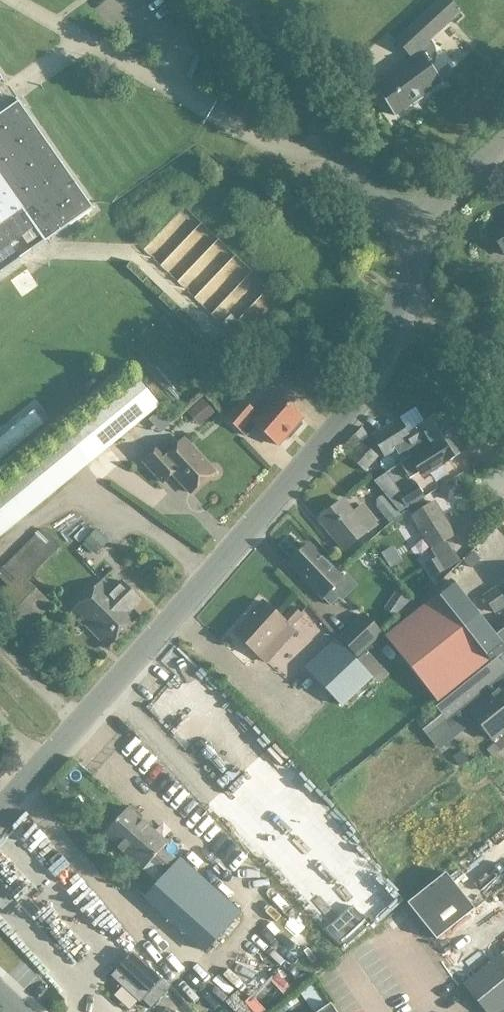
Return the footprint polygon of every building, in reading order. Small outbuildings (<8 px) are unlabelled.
[(440,3),(398,41),(412,58),(462,13),(450,0),(444,0),(440,3)] [(396,117),(443,82),(424,55),(376,90),(396,117)] [(96,210),(20,102),(0,116),(0,175),(5,182),(0,185),(0,277),(96,210)] [(493,229),(503,247),(503,222),(493,229)] [(65,432),(2,483),(29,514),(90,463),(159,408),(134,377),(65,432)] [(258,414),(242,400),(226,419),(240,431),(246,436),(255,425),(278,445),(292,430),(297,431),(302,425),(300,420),(302,418),(275,394),(258,414)] [(204,422),(214,413),(203,399),(193,408),(204,422)] [(437,443),(456,432),(455,430),(457,429),(446,411),(443,413),(442,411),(418,426),(419,426),(408,433),(400,418),(372,435),(385,456),(396,449),(399,453),(411,446),(417,455),(429,447),(427,443),(434,439),(437,443)] [(367,437),(361,426),(353,436),(360,442),(367,437)] [(429,447),(417,455),(412,458),(411,456),(400,463),(409,478),(420,471),(424,476),(465,451),(462,446),(464,445),(456,432),(437,443),(434,439),(427,443),(429,447)] [(364,471),(377,456),(360,442),(353,436),(340,450),(364,471)] [(168,454),(160,446),(144,461),(163,483),(173,474),(191,493),(214,472),(184,439),(168,454)] [(397,493),(399,492),(387,473),(373,481),(399,512),(406,508),(397,493)] [(397,493),(406,508),(423,498),(424,497),(415,482),(399,492),(397,493)] [(2,483),(0,485),(0,537),(29,514),(2,483)] [(411,516),(428,506),(423,498),(406,508),(411,516)] [(367,532),(367,533),(377,525),(362,506),(352,513),(342,501),(320,519),(345,549),(367,532)] [(435,502),(429,505),(411,516),(431,549),(437,559),(453,550),(446,540),(455,534),(435,502)] [(75,533),(94,550),(107,536),(88,518),(75,533)] [(492,526),(499,538),(503,535),(503,518),(492,526)] [(61,547),(43,528),(0,570),(0,579),(7,586),(0,593),(0,623),(17,640),(52,605),(27,580),(61,547)] [(488,528),(458,552),(467,564),(498,539),(488,528)] [(332,589),(343,578),(309,544),(290,563),(323,597),(331,604),(339,596),(332,589)] [(444,570),(437,559),(427,566),(433,576),(444,570)] [(101,595),(110,586),(104,580),(72,612),(107,647),(119,635),(96,613),(108,601),(101,595)] [(113,589),(110,586),(101,595),(108,601),(96,613),(119,635),(138,616),(132,609),(141,601),(121,581),(113,589)] [(484,596),(495,613),(503,606),(503,600),(496,588),(484,596)] [(440,594),(387,636),(439,701),(503,650),(503,627),(481,645),(440,594)] [(288,624),(291,627),(302,614),(293,606),(282,618),(262,600),(234,632),(260,655),(288,624)] [(381,633),(364,615),(340,637),(357,655),(381,633)] [(336,639),(305,668),(342,708),(344,705),(347,708),(372,685),(369,682),(373,679),(336,639)] [(471,713),(498,690),(503,686),(503,667),(496,658),(436,707),(452,728),(471,713)] [(502,694),(498,690),(471,713),(493,740),(503,731),(503,693),(502,694)] [(408,709),(413,717),(434,704),(429,696),(408,709)] [(296,718),(302,710),(290,700),(283,708),(296,718)] [(104,835),(158,884),(146,898),(205,951),(240,912),(180,859),(178,862),(162,848),(167,843),(128,808),(104,835)] [(492,850),(501,866),(503,865),(503,844),(492,850)] [(436,939),(474,909),(446,873),(408,904),(436,939)] [(462,981),(503,948),(503,906),(495,895),(433,944),(462,981)] [(117,925),(133,912),(125,903),(110,916),(117,925)] [(336,949),(361,925),(343,909),(319,931),(336,949)] [(246,935),(211,963),(236,995),(272,966),(246,935)] [(162,980),(133,952),(121,965),(150,993),(162,980)] [(503,1009),(503,959),(501,955),(463,985),(485,1011),(500,1011),(503,1009)] [(111,976),(140,1002),(148,993),(119,967),(111,976)] [(227,994),(215,1001),(222,1011),(234,1005),(227,994)] [(318,1011),(336,1011),(331,1004),(318,1011)]
